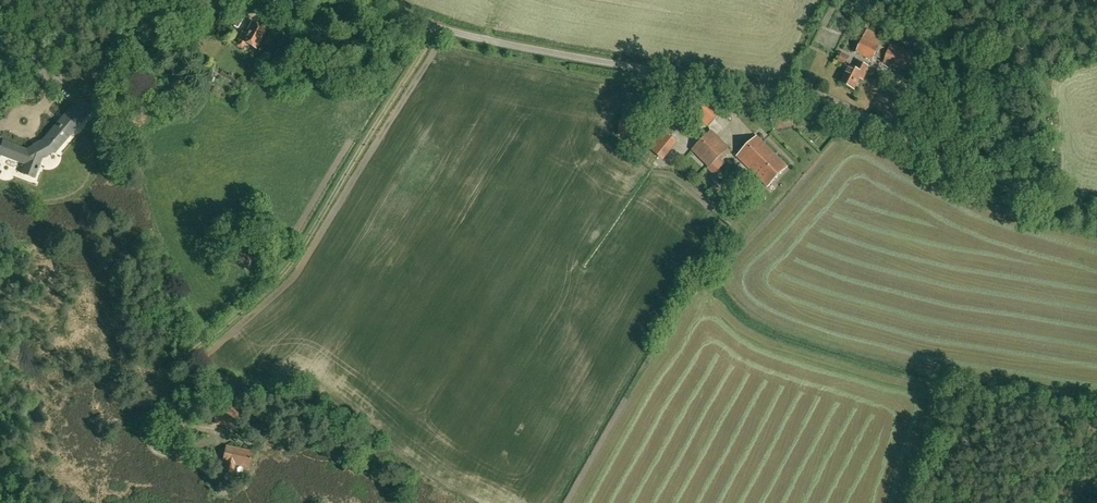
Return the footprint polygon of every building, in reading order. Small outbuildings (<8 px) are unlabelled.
[(239,22),(235,30),(239,32),(243,24),(239,22)] [(264,30),(258,27),(257,29),(256,29),(253,33),(249,31),(247,34),(244,33),(237,46),(242,49),(246,42),(256,47),(264,33),(263,32),(264,30)] [(872,61),(874,56),(882,60),(886,48),(878,45),(882,35),(866,28),(855,53),(872,61)] [(890,45),(883,63),(914,73),(920,55),(890,45)] [(126,57),(115,49),(107,60),(118,68),(126,57)] [(845,66),(850,56),(842,52),(836,62),(845,66)] [(869,67),(858,61),(854,68),(849,66),(841,82),(854,89),(860,78),(862,79),(869,67)] [(707,127),(721,112),(701,93),(687,109),(707,127)] [(40,161),(56,152),(92,109),(79,98),(42,141),(27,150),(3,141),(0,149),(0,155),(25,164),(22,174),(34,178),(40,161)] [(728,148),(711,131),(695,146),(696,147),(693,150),(709,167),(708,167),(715,174),(723,166),(716,159),(728,148)] [(788,166),(757,135),(736,156),(767,188),(788,166)] [(218,486),(231,489),(235,464),(250,467),(253,451),(226,446),(222,463),(226,464),(224,473),(220,472),(218,486)]
